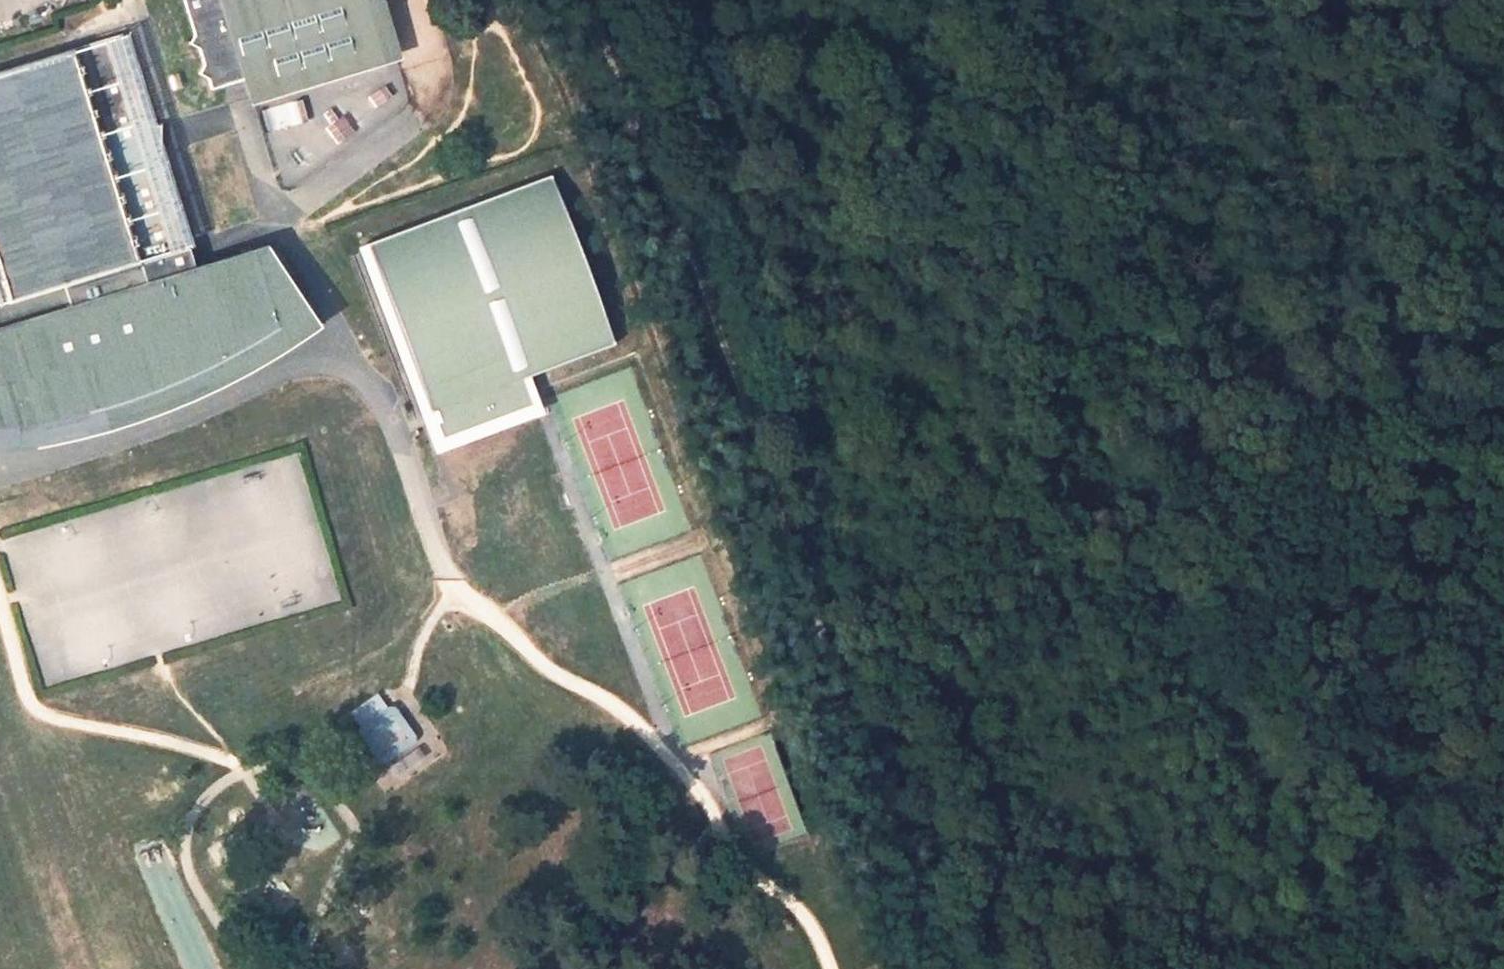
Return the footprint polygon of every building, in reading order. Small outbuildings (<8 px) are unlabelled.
[(193,40),(187,51),(200,58),(204,71),(197,81),(208,86),(212,95),(244,85),(248,103),(396,58),(379,0),(182,0),(193,40)] [(2,430),(25,427),(74,417),(103,409),(138,398),(154,392),(179,382),(197,373),(238,352),(270,333),(278,328),(256,254),(205,269),(202,260),(190,250),(162,159),(163,126),(152,126),(124,34),(0,73),(0,399),(2,430)] [(548,175),(356,249),(434,452),(538,414),(525,376),(610,344),(548,175)] [(2,430),(0,399),(0,449),(53,440),(90,431),(109,426),(135,417),(173,403),(201,391),(234,374),(258,361),(283,345),(278,328),(270,333),(238,352),(197,373),(179,382),(154,392),(138,398),(103,409),(74,417),(25,427),(2,430)] [(407,738),(378,698),(359,712),(387,751),(407,738)] [(419,756),(407,738),(387,751),(400,769),(419,756)]
